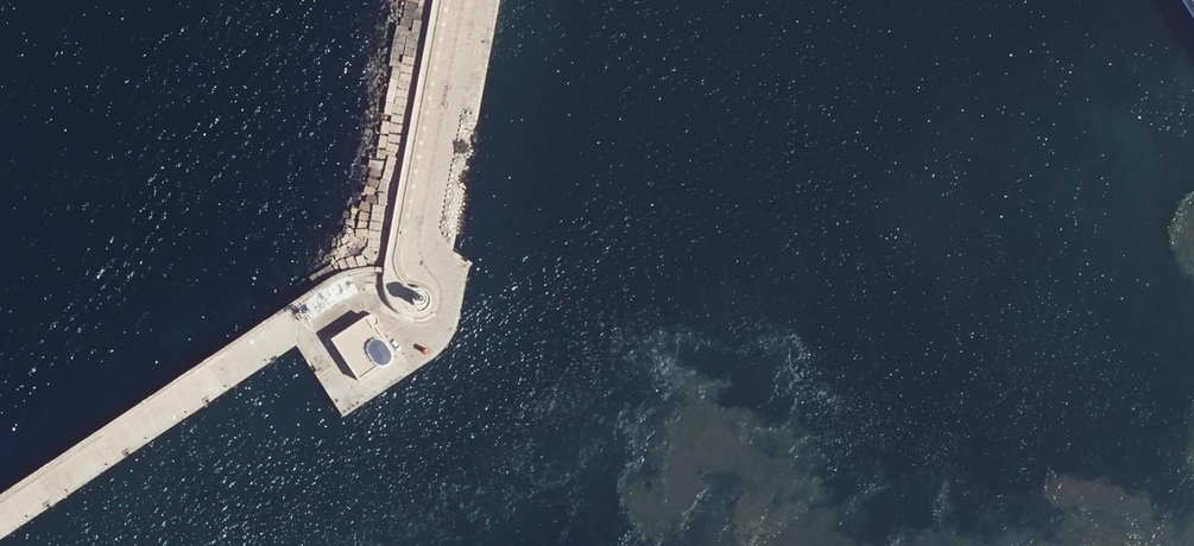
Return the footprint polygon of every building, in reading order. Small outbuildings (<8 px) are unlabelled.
[(386,256),(395,255),(396,248),(442,0),(433,0),(386,256)] [(398,314),(404,308),(406,310),(411,314),(417,315),(423,314),(428,311),(428,310),(431,305),(431,299),(429,293),(424,289),(419,286),(413,286),(407,288),(403,285),(398,279),(395,271),(393,263),(395,255),(386,256),(382,270),(382,274),(382,279),(382,289),(385,299),(391,307),(398,314)] [(329,284),(335,281),(348,276),(362,273),(375,273),(382,274),(382,270),(375,269),(361,269),(355,270),(341,274),(327,281),(272,317),(160,390),(0,496),(0,500),(329,284)] [(330,307),(349,297),(338,281),(294,310),(305,327),(330,307)] [(294,310),(305,328),(330,308),(350,298),(339,281),(338,281),(349,297),(330,307),(305,327),(294,310)] [(406,310),(404,308),(398,314),(400,317),(407,321),(414,323),(422,323),(429,320),(435,315),(428,310),(428,311),(423,314),(417,315),(411,314),(406,310)] [(369,316),(366,318),(374,329),(376,327),(378,325),(378,322),(378,319),(376,318),(374,316),(371,316),(370,316),(369,316)] [(343,333),(336,337),(361,374),(391,355),(392,356),(394,355),(387,344),(384,345),(380,339),(383,338),(381,336),(379,337),(375,331),(377,329),(376,327),(374,329),(366,318),(343,333)] [(336,337),(343,333),(342,333),(341,332),(338,330),(335,331),(334,331),(332,332),(331,335),(330,337),(331,339),(331,341),(358,381),(378,369),(378,370),(394,360),(392,356),(391,355),(361,374),(336,337)]
